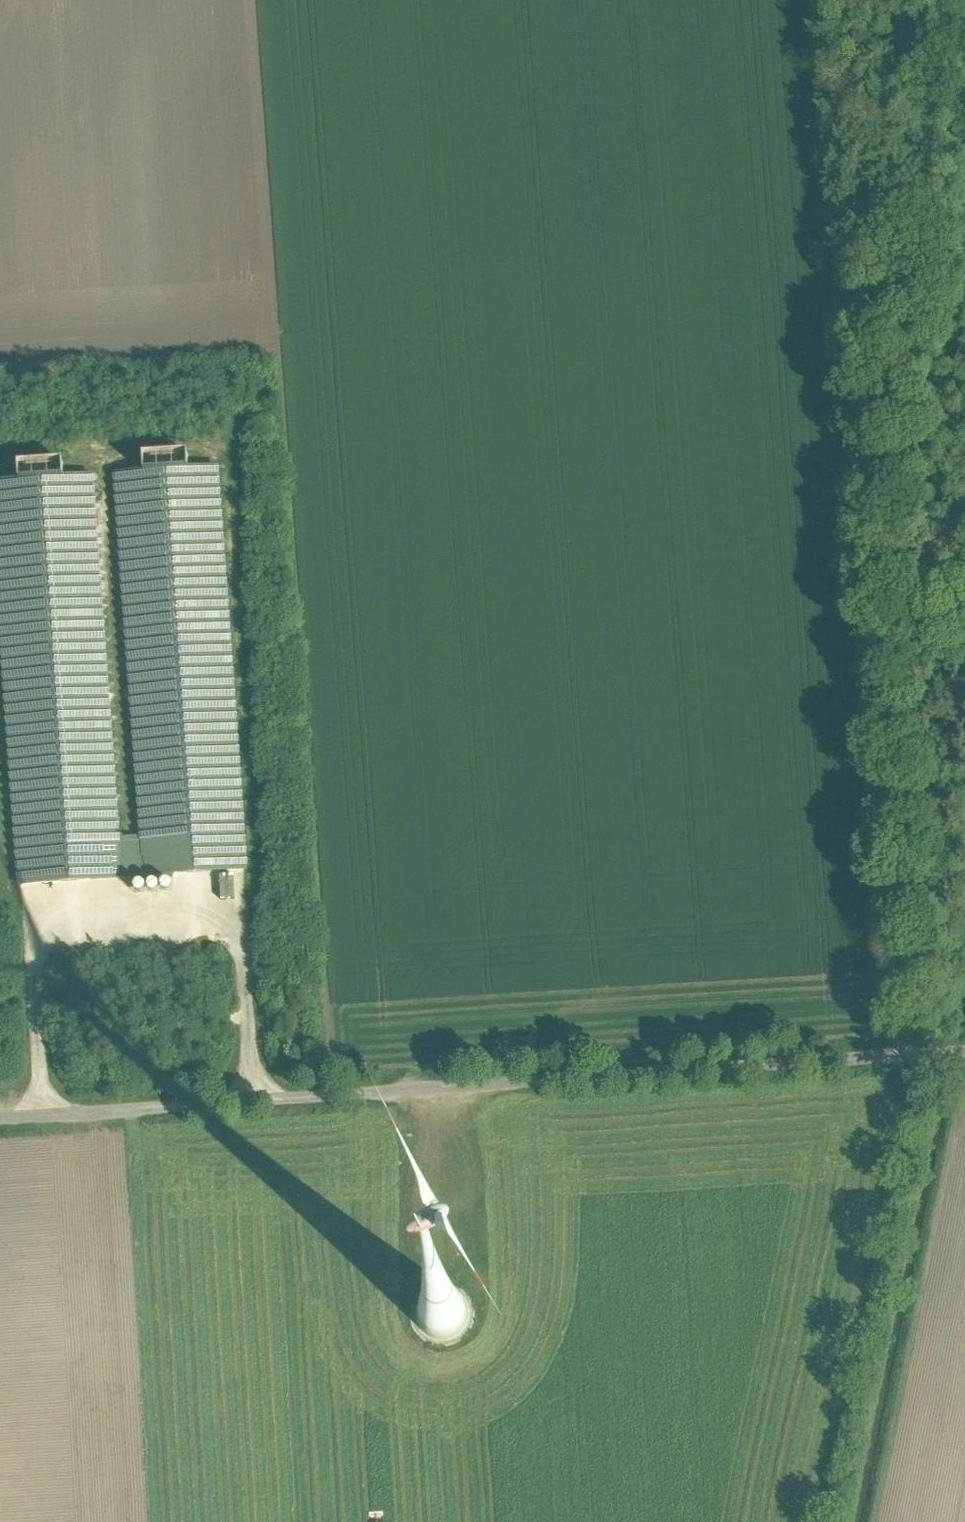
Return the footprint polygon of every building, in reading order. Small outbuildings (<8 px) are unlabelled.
[(136,871),(244,864),(220,465),(111,472),(136,871)] [(0,481),(0,684),(13,880),(119,873),(94,475),(0,481)]
